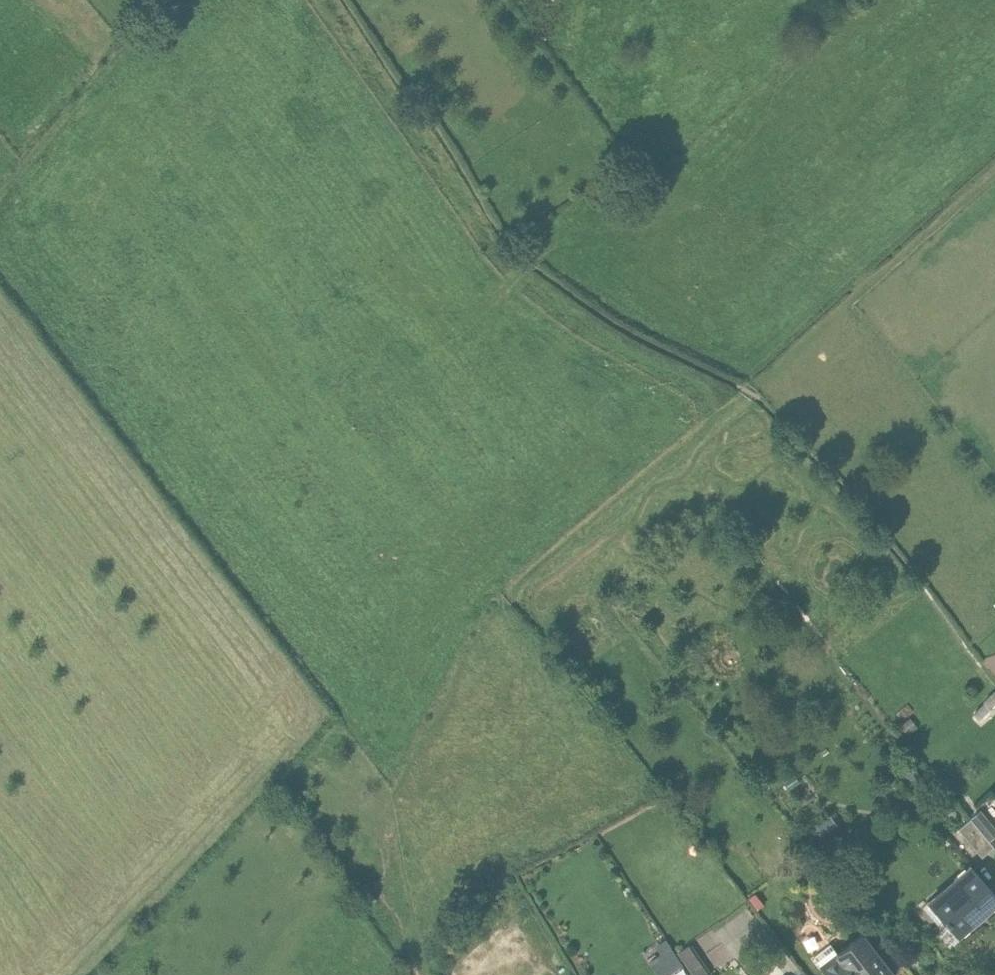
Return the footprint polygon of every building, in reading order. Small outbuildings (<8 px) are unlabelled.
[(994,702),(994,693),(993,691),(982,701),(983,703),(972,713),(978,719),(994,702)] [(899,726),(907,735),(917,727),(909,718),(899,726)] [(910,764),(902,770),(910,781),(918,774),(910,764)] [(948,802),(942,807),(954,821),(960,816),(948,802)] [(970,818),(989,841),(994,835),(994,828),(980,810),(970,818)] [(970,818),(958,829),(981,857),(994,847),(989,841),(970,818)] [(959,937),(994,907),(994,895),(970,865),(954,879),(959,885),(933,907),(944,920),(959,937)] [(827,974),(893,974),(862,934),(838,953),(831,946),(814,958),(827,974)] [(689,947),(688,946),(677,953),(693,974),(709,974),(689,947)] [(682,965),(670,948),(655,957),(668,974),(682,965)]
